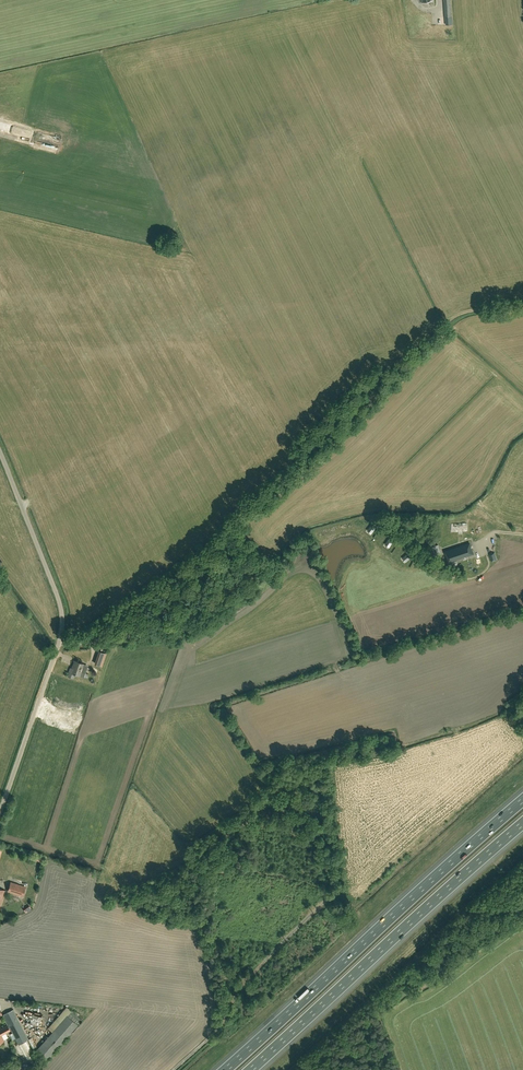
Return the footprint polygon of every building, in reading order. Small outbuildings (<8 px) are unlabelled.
[(452,17),(451,0),(444,0),(445,17),(446,17),(446,21),(452,21),(452,17)] [(44,149),(57,152),(59,146),(45,143),(44,149)] [(472,550),(471,547),(470,543),(464,545),(464,533),(469,533),(469,524),(452,524),(452,525),(448,525),(448,532),(452,532),(452,533),(460,533),(460,547),(445,551),(446,555),(447,558),(448,562),(473,554),(472,550)] [(438,545),(432,547),(435,556),(441,554),(438,545)] [(497,560),(495,552),(489,554),(491,562),(497,560)] [(84,677),(86,673),(81,671),(84,664),(75,661),(72,668),(71,668),(70,672),(84,677)] [(22,897),(25,887),(10,882),(7,892),(22,897)] [(28,913),(34,909),(32,905),(25,909),(28,913)] [(35,1052),(46,1062),(82,1020),(76,1015),(77,1013),(76,1012),(74,1013),(67,1007),(48,1028),(53,1032),(35,1052)] [(13,1010),(4,1015),(18,1044),(28,1039),(13,1010)] [(4,1040),(1,1035),(10,1030),(7,1025),(0,1029),(0,1042),(4,1040)] [(295,1038),(298,1040),(306,1033),(303,1030),(295,1038)]
